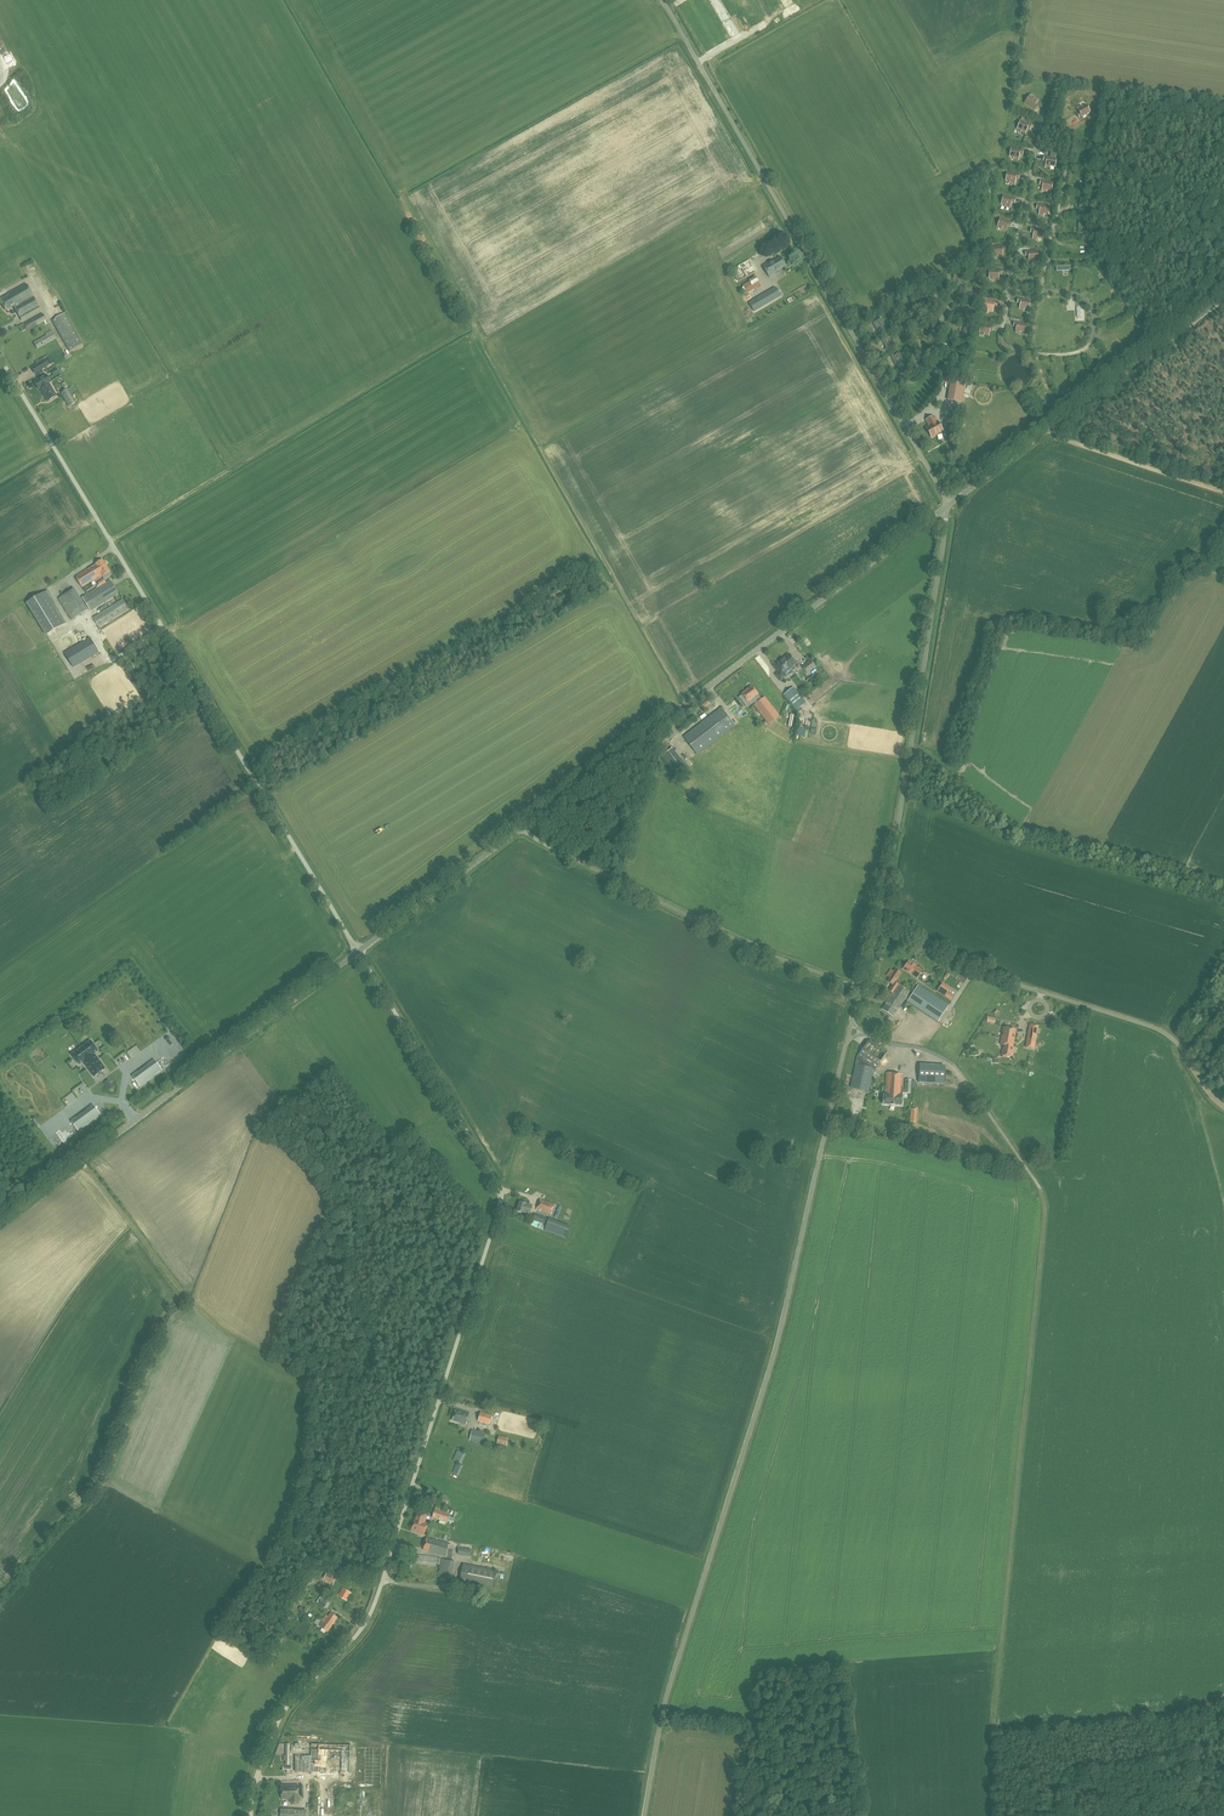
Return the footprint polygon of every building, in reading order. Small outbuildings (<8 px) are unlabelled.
[(741,17),(748,30),(753,27),(747,14),(741,17)] [(761,30),(770,26),(767,20),(758,25),(761,30)] [(9,54),(4,61),(13,69),(19,63),(9,54)] [(1034,99),(1029,96),(1025,103),(1035,109),(1037,107),(1034,105),(1038,100),(1035,98),(1034,99)] [(1090,111),(1086,105),(1081,107),(1080,106),(1077,108),(1080,114),(1078,115),(1079,118),(1090,111)] [(1031,127),(1032,125),(1020,121),(1017,128),(1023,130),(1022,132),(1026,133),(1028,126),(1031,127)] [(1023,153),(1023,151),(1011,149),(1009,156),(1015,157),(1015,159),(1018,160),(1020,153),(1023,153)] [(1044,157),(1043,159),(1046,160),(1045,167),(1049,167),(1049,165),(1055,166),(1056,158),(1050,158),(1051,153),(1046,152),(1045,157),(1044,157)] [(1019,177),(1019,175),(1007,173),(1006,180),(1011,181),(1011,183),(1015,184),(1016,177),(1019,177)] [(1051,190),(1052,182),(1040,181),(1040,183),(1043,184),(1042,191),(1045,191),(1046,189),(1051,190)] [(1015,201),(1015,199),(1003,196),(1001,204),(1007,205),(1006,207),(1010,208),(1012,201),(1015,201)] [(1049,213),(1049,206),(1037,205),(1037,207),(1040,207),(1039,214),(1043,215),(1043,213),(1049,213)] [(1011,225),(1012,223),(1000,218),(997,226),(1003,228),(1002,229),(1006,231),(1008,224),(1011,225)] [(1042,238),(1043,230),(1031,228),(1031,231),(1034,231),(1033,238),(1036,239),(1037,237),(1042,238)] [(1094,237),(1089,239),(1094,253),(1099,252),(1094,237)] [(1003,256),(1002,249),(1005,249),(1005,246),(993,247),(993,255),(999,255),(999,256),(1003,256)] [(1038,259),(1038,251),(1025,251),(1025,254),(1028,254),(1029,261),(1032,261),(1032,259),(1038,259)] [(770,277),(779,272),(778,270),(786,265),(781,257),(773,262),(772,260),(763,266),(770,277)] [(1108,274),(1100,263),(1096,266),(1104,277),(1108,274)] [(1001,273),(1002,270),(989,270),(989,278),(995,278),(995,280),(998,280),(998,273),(1001,273)] [(961,284),(961,276),(958,275),(958,272),(953,272),(953,282),(957,282),(957,284),(961,284)] [(747,293),(761,285),(756,277),(749,281),(749,282),(742,285),(743,287),(740,289),(743,295),(747,293)] [(1113,279),(1109,282),(1117,292),(1121,290),(1113,279)] [(936,286),(935,283),(931,285),(935,294),(938,292),(939,293),(943,291),(939,284),(936,286)] [(26,284),(7,294),(8,295),(0,300),(0,301),(5,310),(13,306),(21,320),(40,309),(26,284)] [(776,289),(776,288),(748,304),(754,313),(781,297),(776,289)] [(919,295),(918,292),(914,294),(918,302),(921,301),(922,302),(926,300),(923,293),(919,295)] [(1126,296),(1122,298),(1130,310),(1134,307),(1126,296)] [(1029,309),(1030,301),(1018,299),(1017,301),(1020,302),(1019,309),(1023,309),(1023,308),(1029,309)] [(908,313),(913,310),(909,301),(904,304),(908,313)] [(997,305),(997,303),(985,301),(984,309),(989,310),(989,311),(993,312),(994,305),(997,305)] [(972,311),(973,307),(965,305),(964,308),(962,308),(961,312),(970,314),(971,310),(972,311)] [(27,331),(46,320),(42,313),(23,324),(27,331)] [(69,352),(82,344),(64,313),(52,320),(69,352)] [(1138,313),(1135,315),(1142,327),(1145,325),(1138,313)] [(877,331),(886,327),(881,318),(873,323),(877,331)] [(1025,332),(1026,324),(1014,322),(1014,325),(1017,325),(1015,332),(1019,333),(1019,331),(1025,332)] [(993,329),(993,326),(981,324),(980,332),(985,333),(985,335),(989,335),(990,328),(993,329)] [(966,337),(970,328),(965,326),(961,335),(966,337)] [(37,349),(56,339),(51,331),(45,334),(46,335),(33,342),(37,349)] [(887,348),(895,344),(890,336),(882,340),(887,348)] [(1132,344),(1135,347),(1144,340),(1141,336),(1132,344)] [(964,354),(965,350),(962,350),(963,346),(955,345),(954,349),(956,349),(955,353),(964,354)] [(1127,352),(1125,349),(1115,356),(1117,360),(1127,352)] [(904,361),(900,353),(896,355),(895,353),(892,355),(893,357),(892,357),(896,366),(904,361)] [(44,358),(36,363),(40,370),(49,365),(44,358)] [(1107,362),(1097,370),(1100,373),(1110,366),(1107,362)] [(46,375),(34,382),(38,389),(40,388),(48,383),(50,382),(46,375)] [(1089,375),(1079,382),(1084,387),(1093,379),(1089,375)] [(962,402),(965,382),(951,380),(947,400),(962,402)] [(56,396),(48,383),(40,388),(48,401),(56,396)] [(1071,388),(1061,396),(1065,399),(1074,392),(1071,388)] [(65,400),(71,396),(67,389),(61,393),(65,400)] [(69,407),(76,403),(71,396),(65,400),(69,407)] [(936,422),(933,416),(926,420),(929,426),(926,427),(932,437),(943,430),(937,421),(936,422)] [(75,577),(82,587),(102,575),(102,576),(103,575),(105,579),(112,574),(103,560),(75,577)] [(100,586),(82,597),(83,598),(91,611),(119,593),(110,580),(106,582),(103,584),(100,586)] [(81,599),(75,588),(58,599),(71,620),(88,610),(81,599)] [(47,635),(65,624),(49,597),(51,596),(48,590),(28,602),(47,635)] [(99,628),(129,609),(122,599),(93,618),(99,628)] [(87,632),(83,625),(74,629),(79,637),(87,632)] [(65,653),(73,667),(98,651),(90,638),(65,653)] [(796,669),(794,665),(796,663),(789,654),(773,666),(778,672),(775,674),(780,681),(787,676),(784,672),(790,668),(793,671),(796,669)] [(807,674),(816,667),(810,660),(801,667),(807,674)] [(817,676),(821,680),(825,675),(822,672),(817,676)] [(807,683),(810,687),(813,685),(811,682),(815,679),(814,677),(807,683)] [(762,699),(758,694),(752,686),(742,694),(748,702),(750,700),(753,703),(755,702),(756,704),(754,705),(766,720),(776,713),(764,697),(762,699)] [(798,713),(802,710),(800,707),(806,703),(793,687),(783,695),(798,713)] [(697,755),(735,725),(721,707),(683,736),(697,755)] [(917,978),(922,971),(908,961),(903,969),(907,972),(917,978)] [(901,973),(895,969),(893,971),(891,970),(887,975),(889,977),(887,981),(892,985),(888,991),(892,993),(882,1009),(893,1017),(909,992),(895,982),(900,974),(901,973)] [(938,1021),(948,1005),(918,985),(907,1001),(938,1021)] [(940,994),(951,1002),(956,994),(945,987),(940,994)] [(109,1016),(117,1030),(126,1025),(131,1035),(139,1031),(131,1017),(125,1021),(120,1010),(109,1016)] [(89,1018),(99,1033),(107,1028),(97,1013),(89,1018)] [(65,1028),(73,1025),(68,1015),(60,1018),(65,1028)] [(1037,1035),(1038,1026),(1029,1024),(1027,1034),(1037,1035)] [(1011,1057),(1016,1029),(1003,1027),(1000,1044),(1003,1046),(1002,1055),(1011,1057)] [(1034,1049),(1037,1035),(1027,1034),(1025,1047),(1034,1049)] [(98,1050),(91,1041),(73,1055),(79,1064),(83,1061),(95,1076),(105,1069),(94,1053),(98,1050)] [(881,1048),(878,1051),(869,1044),(861,1055),(880,1068),(890,1054),(881,1048)] [(155,1060),(133,1076),(141,1086),(162,1070),(155,1060)] [(855,1068),(850,1087),(868,1091),(873,1072),(855,1068)] [(947,1084),(948,1071),(922,1071),(922,1084),(947,1084)] [(905,1090),(903,1090),(903,1087),(902,1086),(903,1074),(886,1073),(885,1094),(884,1094),(883,1104),(902,1105),(902,1095),(903,1093),(911,1093),(911,1088),(914,1088),(914,1081),(911,1081),(911,1080),(905,1080),(905,1090)] [(107,1080),(103,1084),(108,1092),(113,1088),(107,1080)] [(94,1105),(72,1122),(79,1131),(101,1115),(94,1105)] [(551,1215),(555,1204),(541,1199),(537,1210),(551,1215)] [(530,1214),(532,1205),(520,1201),(517,1211),(530,1214)] [(546,1218),(535,1213),(532,1220),(544,1224),(546,1225),(544,1231),(565,1239),(570,1226),(549,1218),(548,1219),(546,1218)] [(466,1425),(470,1413),(456,1409),(452,1420),(466,1425)] [(489,1425),(492,1415),(481,1412),(478,1421),(489,1425)] [(483,1443),(486,1433),(472,1430),(469,1440),(483,1443)] [(460,1463),(464,1453),(457,1451),(453,1459),(460,1463)] [(459,1475),(463,1466),(456,1464),(453,1472),(459,1475)] [(447,1522),(447,1521),(449,1513),(435,1509),(432,1518),(439,1520),(439,1523),(445,1525),(446,1522),(447,1522)] [(424,1534),(428,1523),(425,1522),(427,1515),(417,1512),(411,1530),(424,1534)] [(445,1556),(449,1543),(427,1537),(423,1550),(445,1556)] [(498,1557),(500,1550),(492,1548),(491,1556),(498,1557)] [(439,1567),(440,1557),(415,1554),(414,1563),(439,1567)] [(452,1580),(456,1562),(442,1559),(438,1577),(452,1580)] [(492,1588),(493,1583),(495,1575),(496,1570),(464,1564),(463,1569),(460,1585),(469,1586),(470,1584),(492,1588)] [(347,1601),(351,1593),(342,1588),(338,1595),(347,1601)] [(324,1608),(329,1602),(328,1601),(323,1597),(318,1604),(324,1608)] [(318,1618),(314,1622),(318,1625),(322,1628),(321,1630),(324,1633),(326,1631),(327,1632),(332,1626),(331,1626),(337,1617),(331,1612),(328,1616),(326,1615),(325,1615),(321,1621),(318,1618)] [(295,1771),(326,1772),(327,1747),(311,1746),(310,1760),(296,1760),(295,1771)] [(299,1803),(299,1798),(299,1784),(281,1785),(281,1799),(290,1798),(290,1803),(299,1803)]
